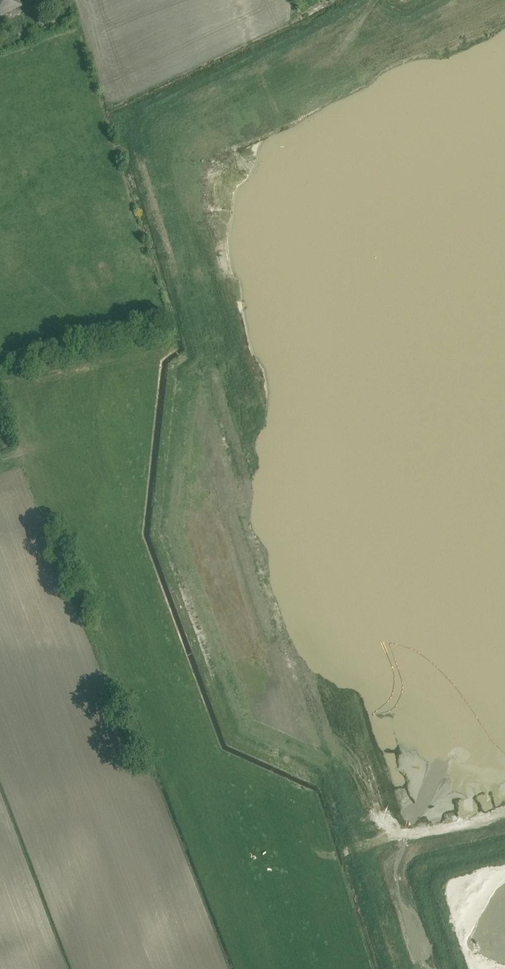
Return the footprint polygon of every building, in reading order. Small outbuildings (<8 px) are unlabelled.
[(22,6),(19,0),(0,0),(0,14),(22,6)]
